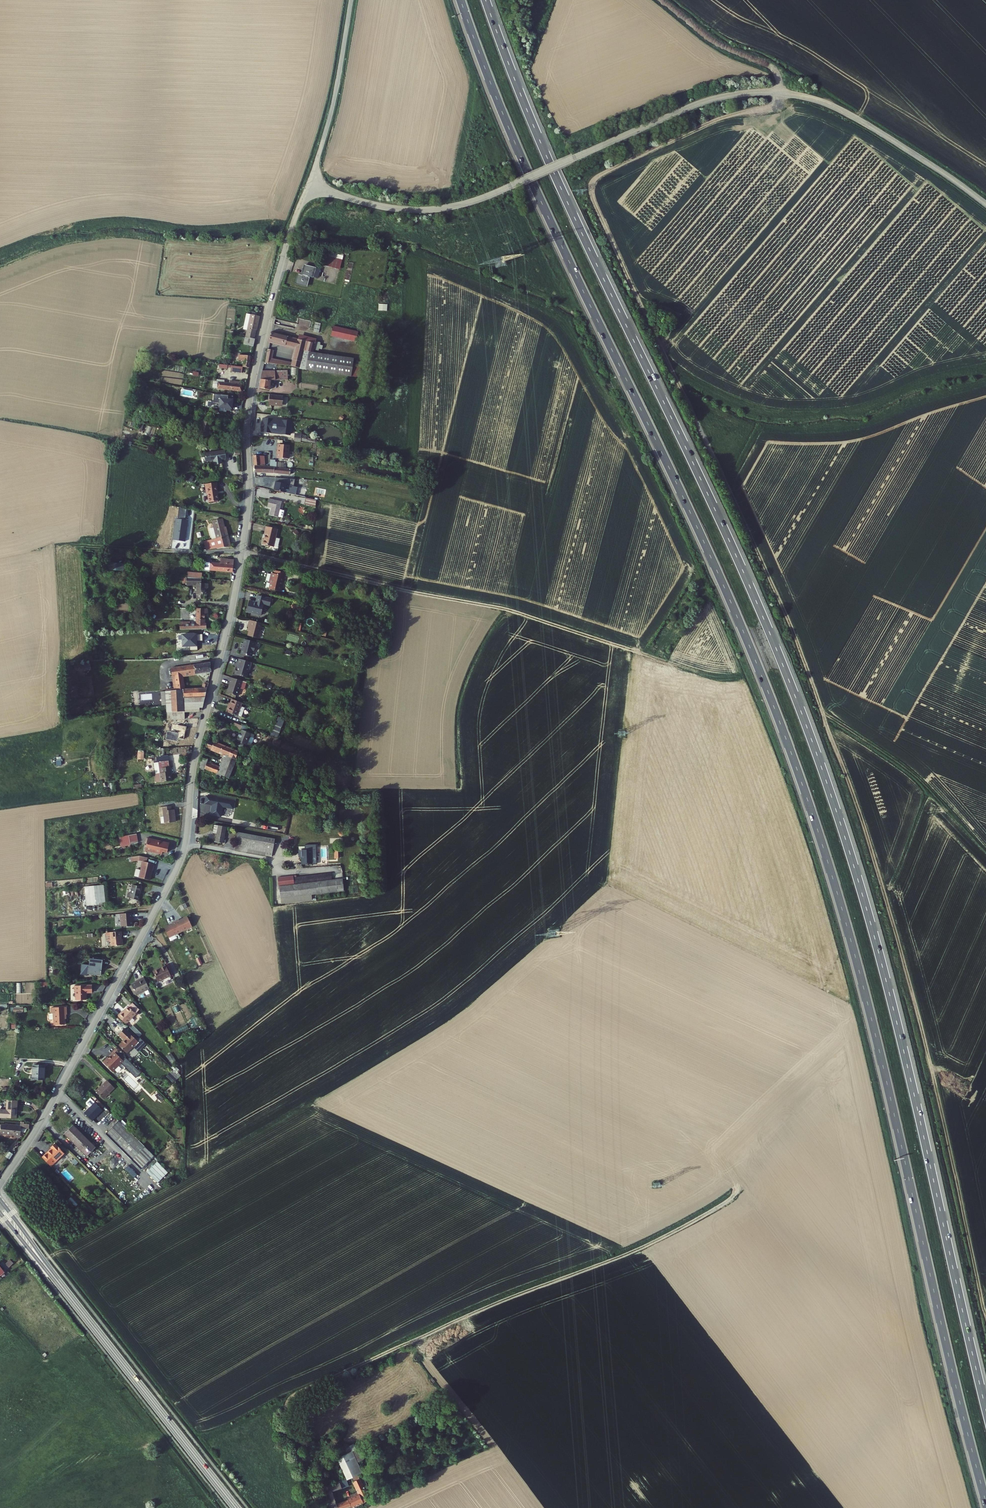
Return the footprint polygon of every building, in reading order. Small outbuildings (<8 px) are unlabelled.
[(323,254),(321,263),(336,267),(338,257),(323,254)] [(304,265),(302,274),(304,274),(303,276),(299,275),(297,283),(308,286),(310,277),(307,277),(308,275),(318,277),(320,269),(304,265)] [(262,317),(253,315),(249,330),(247,337),(255,339),(257,331),(258,331),(262,317)] [(335,327),(332,337),(351,341),(353,331),(335,327)] [(280,364),(294,366),(300,367),(303,368),(309,370),(312,353),(316,354),(317,350),(321,351),(323,343),(318,342),(318,344),(300,340),(290,338),(290,336),(274,332),(271,342),(298,348),(297,354),(295,354),(294,358),(296,358),(295,363),(274,359),(275,358),(273,357),(273,356),(272,355),(273,350),(271,349),(268,362),(277,363),(277,365),(279,365),(280,364)] [(301,335),(300,340),(318,344),(318,342),(319,339),(301,335)] [(256,340),(255,339),(247,337),(245,344),(254,347),(256,340)] [(312,353),(309,370),(351,377),(354,360),(316,354),(312,353)] [(252,359),(239,357),(239,361),(245,362),(244,367),(251,368),(252,359)] [(264,371),(261,387),(272,389),(274,380),(289,380),(289,371),(264,371)] [(234,382),(234,384),(224,383),(224,381),(218,380),(219,383),(218,388),(218,389),(243,391),(244,385),(241,385),(242,383),(234,382)] [(271,395),(270,399),(272,399),(271,401),(270,405),(275,406),(275,405),(280,405),(280,404),(284,405),(285,396),(271,395)] [(235,411),(236,396),(229,396),(229,399),(223,399),(222,408),(229,409),(229,411),(235,411)] [(288,426),(289,420),(265,418),(264,423),(265,423),(265,427),(264,427),(263,432),(289,435),(290,426),(288,426)] [(199,432),(199,433),(210,437),(215,424),(204,420),(199,432)] [(145,432),(153,435),(155,428),(147,425),(145,432)] [(318,440),(317,438),(312,438),(311,437),(310,436),(308,435),(305,435),(303,434),(297,433),(296,441),(316,442),(318,440)] [(292,445),(280,444),(280,448),(280,451),(279,458),(291,458),(292,445)] [(225,450),(205,452),(207,461),(214,460),(216,469),(224,468),(223,459),(227,458),(225,450)] [(256,465),(263,466),(267,466),(267,456),(255,456),(256,465)] [(256,465),(256,472),(291,475),(292,469),(272,468),(272,466),(269,466),(269,467),(262,467),(263,466),(256,465)] [(276,481),(274,490),(291,493),(292,485),(286,484),(287,483),(276,481)] [(209,488),(211,503),(221,501),(218,487),(220,486),(219,482),(206,485),(207,488),(209,488)] [(309,496),(308,502),(317,504),(317,497),(309,496)] [(272,508),(271,515),(279,517),(283,518),(285,510),(280,510),(282,502),(270,499),(268,507),(272,508)] [(226,535),(221,518),(211,521),(213,528),(209,529),(212,539),(207,541),(209,549),(217,547),(218,549),(231,545),(228,535),(226,535)] [(278,537),(275,548),(285,551),(285,550),(290,551),(292,542),(288,541),(289,532),(279,530),(277,537),(278,537)] [(221,563),(212,562),(211,569),(211,570),(233,572),(234,558),(224,557),(224,559),(227,560),(226,563),(221,563)] [(110,564),(110,572),(124,573),(125,564),(110,564)] [(270,582),(268,589),(280,591),(281,585),(280,585),(281,578),(284,579),(286,572),(275,570),(274,573),(271,572),(269,582),(270,582)] [(199,577),(189,577),(188,584),(199,585),(199,595),(202,595),(202,599),(207,599),(207,589),(210,589),(210,584),(203,583),(203,578),(199,577)] [(248,601),(246,612),(261,615),(263,604),(269,605),(271,598),(257,595),(255,602),(248,601)] [(186,621),(185,629),(208,628),(208,623),(206,622),(207,614),(209,614),(209,609),(198,609),(198,623),(191,623),(191,621),(186,621)] [(261,622),(248,619),(247,626),(248,626),(247,628),(248,628),(247,635),(257,637),(261,622)] [(204,640),(204,633),(184,634),(185,645),(191,645),(192,650),(199,649),(199,644),(198,644),(198,640),(204,640)] [(242,643),(240,642),(239,646),(241,647),(240,651),(242,653),(249,655),(251,654),(252,650),(253,650),(254,645),(253,645),(254,641),(244,638),(242,643)] [(252,662),(239,658),(238,664),(239,664),(238,668),(236,667),(235,673),(236,673),(236,674),(246,677),(249,669),(250,668),(252,662)] [(211,661),(171,667),(173,676),(175,676),(177,689),(183,689),(184,697),(192,697),(206,696),(210,679),(206,678),(206,681),(203,682),(202,687),(189,687),(188,682),(183,682),(182,675),(212,670),(211,661)] [(85,672),(92,671),(90,664),(83,665),(85,672)] [(231,681),(227,692),(238,695),(240,688),(244,689),(246,682),(229,677),(228,680),(231,681)] [(172,690),(167,692),(171,712),(183,711),(183,708),(185,707),(184,697),(183,689),(177,689),(172,690)] [(206,696),(192,697),(193,707),(204,706),(206,696)] [(192,697),(184,697),(185,707),(193,707),(192,697)] [(232,699),(228,712),(242,717),(245,708),(241,707),(243,703),(232,699)] [(281,728),(284,720),(277,718),(274,726),(281,728)] [(175,722),(173,735),(185,738),(188,725),(175,722)] [(243,725),(242,730),(241,731),(240,734),(241,734),(239,737),(237,741),(247,746),(250,747),(251,744),(252,744),(254,739),(254,738),(255,735),(252,734),(246,731),(248,727),(243,725)] [(267,743),(283,747),(284,741),(269,737),(267,743)] [(202,756),(200,768),(205,770),(206,768),(229,777),(231,771),(233,771),(235,766),(233,765),(238,752),(214,742),(214,743),(209,741),(207,746),(208,747),(206,753),(209,754),(211,748),(229,756),(224,768),(208,762),(209,759),(202,756)] [(170,760),(157,762),(158,773),(156,773),(157,781),(173,779),(170,760)] [(234,800),(205,794),(203,802),(211,803),(209,813),(219,815),(221,805),(232,808),(234,800)] [(165,813),(167,829),(176,828),(176,821),(177,821),(176,815),(173,815),(172,812),(165,813)] [(218,831),(217,838),(224,840),(227,824),(216,822),(214,828),(216,831),(218,831)] [(240,831),(236,848),(273,856),(277,839),(240,831)] [(138,842),(137,833),(121,836),(122,845),(138,842)] [(168,852),(170,843),(149,838),(146,850),(163,854),(164,851),(168,852)] [(305,846),(302,861),(316,864),(320,849),(305,846)] [(149,880),(153,863),(144,861),(146,857),(141,856),(132,857),(132,862),(140,861),(143,862),(139,877),(149,880)] [(279,872),(279,883),(302,873),(294,873),(294,871),(279,872)] [(279,883),(280,895),(343,893),(343,879),(338,879),(338,872),(302,873),(279,883)] [(104,883),(85,884),(86,903),(105,901),(104,883)] [(131,892),(130,897),(139,899),(141,886),(133,884),(131,892)] [(134,916),(134,911),(122,911),(123,924),(134,923),(134,916)] [(178,914),(174,916),(179,926),(191,921),(186,911),(178,915),(178,914)] [(179,926),(174,916),(171,917),(171,918),(163,922),(168,932),(179,926)] [(122,930),(111,931),(112,944),(124,943),(124,937),(122,937),(122,930)] [(103,956),(90,955),(89,965),(86,964),(85,972),(101,974),(103,956)] [(153,967),(157,977),(169,971),(165,962),(153,967)] [(134,991),(147,985),(142,973),(135,976),(136,977),(129,980),(134,991)] [(92,984),(74,984),(74,990),(76,990),(76,998),(86,998),(86,991),(92,991),(92,984)] [(66,1005),(51,1005),(51,1011),(49,1011),(49,1018),(54,1018),(54,1023),(65,1023),(64,1013),(66,1013),(66,1005)] [(115,1014),(124,1022),(134,1012),(127,1005),(121,1010),(120,1009),(115,1014)] [(135,1039),(121,1026),(116,1032),(122,1038),(116,1044),(124,1051),(135,1039)] [(114,1046),(111,1049),(120,1059),(118,1061),(133,1076),(138,1070),(114,1046)] [(105,1055),(100,1060),(109,1070),(118,1061),(120,1059),(111,1049),(107,1053),(108,1054),(106,1056),(105,1055)] [(167,1055),(172,1063),(176,1060),(171,1053),(167,1055)] [(45,1063),(34,1062),(33,1075),(44,1076),(44,1071),(45,1071),(45,1063)] [(173,1083),(179,1076),(172,1069),(166,1076),(173,1083)] [(93,1090),(100,1097),(111,1086),(104,1078),(93,1090)] [(161,1095),(156,1090),(153,1093),(158,1098),(161,1095)] [(7,1099),(6,1109),(0,1108),(0,1117),(16,1118),(19,1100),(7,1099)] [(82,1111),(90,1118),(100,1107),(93,1100),(82,1111)] [(112,1120),(114,1117),(105,1109),(103,1111),(112,1120)] [(103,1131),(134,1162),(143,1144),(116,1118),(103,1131)] [(5,1124),(0,1124),(0,1133),(19,1135),(20,1132),(23,1133),(25,1129),(28,1129),(28,1125),(25,1124),(26,1122),(21,1121),(20,1125),(5,1123),(5,1124)] [(89,1149),(94,1144),(71,1122),(66,1126),(89,1149)] [(85,1153),(89,1149),(66,1126),(62,1131),(85,1153)] [(49,1145),(50,1146),(40,1155),(49,1164),(63,1151),(53,1141),(49,1145)] [(134,1162),(138,1167),(152,1153),(143,1144),(134,1162)] [(353,1449),(338,1456),(348,1475),(351,1474),(359,1470),(363,1469),(353,1449)] [(323,1485),(331,1505),(328,1507),(338,1507),(351,1503),(352,1504),(371,1496),(359,1470),(351,1474),(359,1490),(348,1495),(349,1497),(337,1501),(333,1489),(342,1486),(339,1479),(323,1485)]
